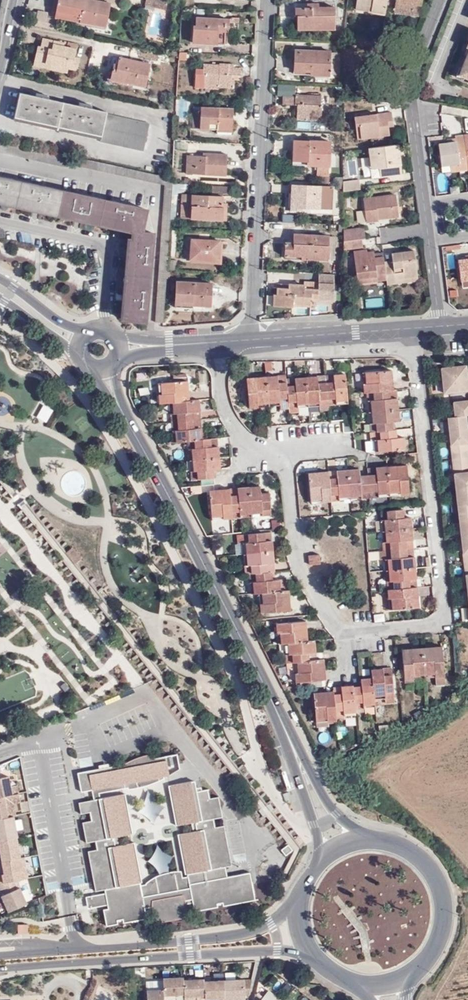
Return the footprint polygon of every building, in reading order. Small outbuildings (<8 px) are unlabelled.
[(105,2),(93,0),(62,0),(59,17),(106,27),(111,6),(120,8),(121,0),(105,0),(105,2)] [(146,6),(167,10),(169,0),(175,2),(176,0),(147,0),(146,6)] [(371,12),(385,14),(387,0),(357,0),(356,4),(372,6),(371,12)] [(396,8),(421,12),(423,0),(397,0),(396,8)] [(334,8),(319,8),(307,8),(296,8),(296,16),(297,16),(301,16),(302,26),(334,26),(334,8)] [(420,17),(421,12),(396,8),(395,12),(420,17)] [(58,20),(37,15),(34,25),(56,30),(58,20)] [(302,26),(301,16),(297,16),(298,29),(334,29),(334,26),(302,26)] [(196,25),(193,25),(193,39),(218,40),(219,31),(226,31),(226,28),(229,28),(229,23),(229,20),(196,18),(196,25)] [(41,46),(39,46),(36,61),(54,65),(53,69),(67,72),(68,68),(75,69),(78,57),(74,56),(75,49),(63,46),(64,43),(43,38),(41,46)] [(311,71),(311,75),(329,76),(330,54),(330,53),(294,51),(294,71),(311,71)] [(339,76),(340,54),(330,54),(329,76),(339,76)] [(149,63),(119,57),(117,64),(117,68),(113,67),(111,79),(144,86),(149,63)] [(36,61),(35,66),(53,69),(54,65),(36,61)] [(220,64),(220,65),(203,64),(202,75),(204,75),(204,83),(218,84),(218,87),(234,88),(235,80),(235,79),(232,79),(232,75),(240,76),(241,76),(241,69),(234,68),(234,65),(220,64)] [(106,111),(19,92),(14,116),(101,135),(101,139),(100,141),(143,150),(149,125),(106,115),(106,111)] [(297,119),(321,120),(321,95),(296,94),(295,96),(282,96),(282,104),(297,104),(297,119)] [(233,120),(229,120),(230,109),(200,108),(200,113),(193,113),(192,128),(217,129),(232,130),(233,120)] [(388,111),(350,116),(351,126),(355,125),(357,138),(383,135),(381,126),(381,122),(389,121),(388,111)] [(101,139),(101,135),(14,116),(13,120),(101,139)] [(457,142),(439,144),(443,173),(467,170),(467,165),(464,136),(464,135),(456,136),(457,142)] [(329,165),(330,142),(294,141),(293,160),(307,160),(307,165),(318,165),(317,175),(329,176),(329,165)] [(398,166),(401,166),(398,144),(364,148),(366,159),(368,158),(370,169),(376,169),(377,177),(399,174),(398,166)] [(186,173),(226,175),(227,155),(205,154),(204,157),(186,156),(186,173)] [(366,159),(368,178),(377,177),(376,169),(370,169),(368,158),(366,159)] [(128,237),(121,320),(145,322),(153,233),(142,232),(146,210),(0,177),(0,202),(131,232),(131,237),(128,237)] [(343,188),(343,191),(360,189),(359,179),(343,181),(343,188)] [(191,195),(190,218),(222,220),(223,203),(223,194),(224,186),(209,185),(209,196),(191,195)] [(333,187),(291,185),(290,210),(303,210),(303,207),(332,208),(333,187)] [(182,195),(180,218),(190,218),(191,195),(182,195)] [(379,219),(398,216),(396,195),(364,199),(367,223),(379,221),(379,219)] [(343,230),(343,232),(343,241),(361,238),(365,238),(364,227),(343,230)] [(308,258),(335,259),(336,236),(293,234),(293,242),(285,242),(285,255),(301,255),(301,260),(308,261),(308,258)] [(343,250),(362,247),(361,238),(343,241),(343,250)] [(220,241),(191,240),(190,259),(219,261),(220,241)] [(222,265),(223,241),(220,241),(219,261),(190,259),(189,263),(222,265)] [(385,266),(384,262),(383,253),(376,254),(374,252),(367,252),(367,250),(354,252),(358,277),(376,275),(376,280),(386,278),(385,266)] [(385,266),(386,278),(387,285),(397,284),(397,280),(419,278),(416,251),(392,254),(393,261),(394,265),(385,266)] [(445,271),(455,270),(452,252),(443,253),(445,271)] [(458,260),(460,280),(462,280),(467,279),(467,259),(458,260)] [(293,281),(293,272),(273,272),(273,281),(293,281)] [(212,284),(177,282),(176,301),(194,302),(194,305),(211,306),(212,284)] [(194,305),(194,302),(176,301),(175,308),(194,309),(194,305)] [(309,313),(308,305),(296,305),(297,314),(309,313)] [(467,368),(442,371),(445,396),(467,393),(467,376),(467,368)] [(393,390),(391,370),(365,372),(366,383),(362,383),(363,392),(373,392),(373,399),(367,400),(369,432),(373,432),(380,432),(380,440),(374,440),(375,451),(404,449),(403,437),(397,438),(396,429),(392,429),(391,422),(399,421),(396,389),(393,390)] [(346,404),(344,375),(333,376),(334,382),(326,382),(317,383),(317,380),(316,377),(294,379),(295,385),(286,386),(286,383),(278,384),(277,376),(255,378),(255,389),(247,389),(248,404),(257,404),(257,407),(288,404),(288,402),(297,402),(297,408),(319,406),(318,400),(327,399),(328,405),(346,404)] [(285,379),(285,375),(277,376),(278,384),(286,383),(285,379)] [(255,378),(246,378),(247,389),(255,389),(255,378)] [(212,470),(215,469),(218,469),(217,446),(209,446),(209,439),(201,439),(200,428),(193,428),(193,420),(192,412),(198,412),(197,400),(187,400),(178,401),(177,394),(187,393),(186,381),(156,384),(157,394),(161,394),(161,403),(168,403),(172,442),(187,441),(193,441),(194,448),(188,450),(190,472),(196,471),(197,479),(212,478),(212,470)] [(187,400),(187,393),(177,394),(178,401),(187,400)] [(456,420),(449,420),(467,588),(467,429),(467,418),(467,403),(454,404),(456,420)] [(217,446),(216,438),(209,439),(209,446),(217,446)] [(408,484),(406,465),(398,466),(400,484),(408,484)] [(330,495),(331,501),(378,497),(378,493),(399,492),(399,489),(408,488),(408,484),(400,484),(398,466),(375,468),(375,474),(367,475),(367,477),(359,478),(359,476),(359,469),(336,471),(337,477),(337,480),(329,480),(328,478),(328,472),(308,473),(310,503),(321,502),(321,496),(330,495)] [(222,500),(222,490),(217,490),(209,491),(212,520),(221,519),(221,516),(231,515),(232,512),(238,512),(239,518),(270,515),(270,508),(261,508),(260,493),(259,487),(236,488),(237,496),(230,496),(230,500),(222,500)] [(378,497),(409,495),(408,488),(399,489),(399,492),(378,493),(378,497)] [(230,496),(229,489),(222,490),(222,500),(230,500),(230,496)] [(270,508),(268,492),(260,493),(261,508),(270,508)] [(387,599),(391,599),(392,609),(418,607),(417,587),(410,587),(409,580),(416,579),(414,557),(406,557),(405,541),(412,540),(410,517),(403,518),(402,510),(380,511),(382,542),(389,542),(389,550),(383,551),(386,581),(393,581),(393,589),(386,589),(387,599)] [(271,540),(270,532),(262,533),(263,541),(271,540)] [(258,593),(260,613),(279,611),(278,604),(288,604),(285,579),(272,581),(271,572),(265,572),(265,564),(273,564),(271,540),(263,541),(262,533),(241,535),(244,574),(248,574),(254,574),(255,582),(249,582),(250,594),(258,593)] [(414,557),(412,540),(405,541),(406,557),(414,557)] [(74,545),(66,550),(74,563),(82,559),(74,545)] [(318,555),(308,556),(309,565),(318,564),(318,555)] [(271,572),(274,572),(273,564),(265,564),(265,572),(271,572)] [(314,681),(313,672),(323,671),(322,660),(315,660),(313,641),(307,641),(305,622),(279,624),(279,633),(276,633),(278,644),(284,643),(286,663),(293,662),(296,682),(314,681)] [(442,657),(441,646),(433,647),(434,658),(442,657)] [(412,660),(403,660),(404,676),(413,675),(414,679),(435,677),(435,674),(444,673),(442,657),(434,658),(433,647),(411,649),(412,660)] [(411,649),(402,649),(403,660),(412,660),(411,649)] [(334,696),(333,691),(325,692),(313,693),(316,723),(336,721),(336,717),(355,715),(354,713),(375,711),(374,704),(394,702),(391,675),(383,675),(382,669),(372,670),(372,678),(361,679),(361,683),(361,687),(352,688),(352,686),(341,686),(341,695),(334,696)] [(314,681),(324,679),(323,671),(313,672),(314,681)] [(341,686),(333,687),(333,691),(334,696),(341,695),(341,686)] [(419,710),(413,714),(415,718),(422,714),(419,710)] [(123,762),(78,770),(81,790),(92,788),(95,798),(79,800),(98,893),(87,895),(88,907),(104,907),(108,925),(145,918),(144,909),(153,908),(157,923),(187,916),(185,902),(192,901),(197,910),(256,899),(252,870),(228,875),(225,865),(231,864),(219,795),(210,795),(208,787),(197,789),(195,777),(170,783),(168,775),(179,767),(177,752),(156,756),(155,750),(123,762)] [(18,797),(15,780),(7,781),(10,798),(18,797)] [(7,781),(0,782),(0,800),(3,799),(10,798),(7,781)] [(18,797),(10,798),(3,799),(0,800),(0,822),(7,820),(4,807),(10,806),(20,805),(18,797)] [(12,819),(7,820),(0,822),(0,843),(10,841),(14,840),(16,840),(12,819)] [(0,843),(0,858),(1,864),(18,861),(16,848),(12,849),(10,841),(0,843)] [(284,858),(291,853),(286,846),(279,852),(284,858)] [(253,853),(239,854),(240,862),(254,861),(253,853)] [(17,883),(22,881),(19,861),(18,861),(1,864),(3,877),(0,878),(0,886),(17,883)] [(6,914),(24,906),(18,891),(17,883),(0,886),(0,897),(6,914)] [(17,937),(27,937),(27,928),(17,928),(17,937)] [(244,975),(225,976),(225,979),(227,999),(233,999),(233,997),(245,996),(244,975)] [(245,996),(249,996),(254,975),(244,975),(245,996)] [(185,980),(185,976),(164,976),(164,986),(165,995),(186,995),(185,980)] [(206,995),(205,979),(185,980),(186,995),(186,999),(196,999),(206,999),(206,995)] [(225,979),(205,979),(206,995),(214,995),(215,999),(227,999),(225,979)] [(147,986),(147,999),(165,999),(165,995),(164,986),(147,986)] [(267,987),(261,995),(268,999),(283,999),(267,987)] [(256,991),(255,999),(268,999),(261,995),(256,991)]
